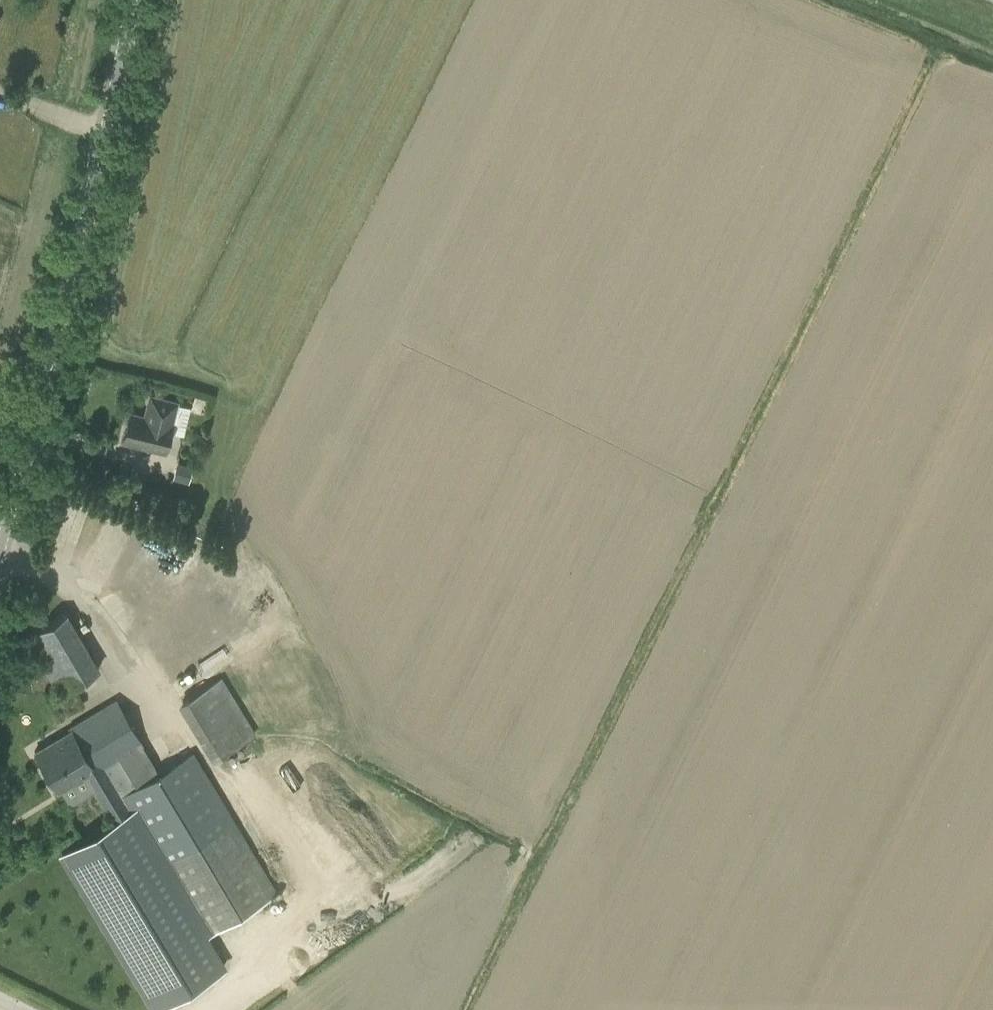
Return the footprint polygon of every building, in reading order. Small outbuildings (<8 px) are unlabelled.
[(123,440),(164,451),(177,401),(150,394),(144,415),(130,412),(123,440)] [(73,684),(102,666),(67,612),(24,637),(59,693),(73,684)] [(212,761),(256,734),(222,677),(177,703),(212,761)] [(68,731),(34,751),(58,790),(88,772),(115,818),(63,847),(153,1005),(221,966),(203,934),(275,893),(195,752),(160,773),(118,698),(66,728),(68,731)]
